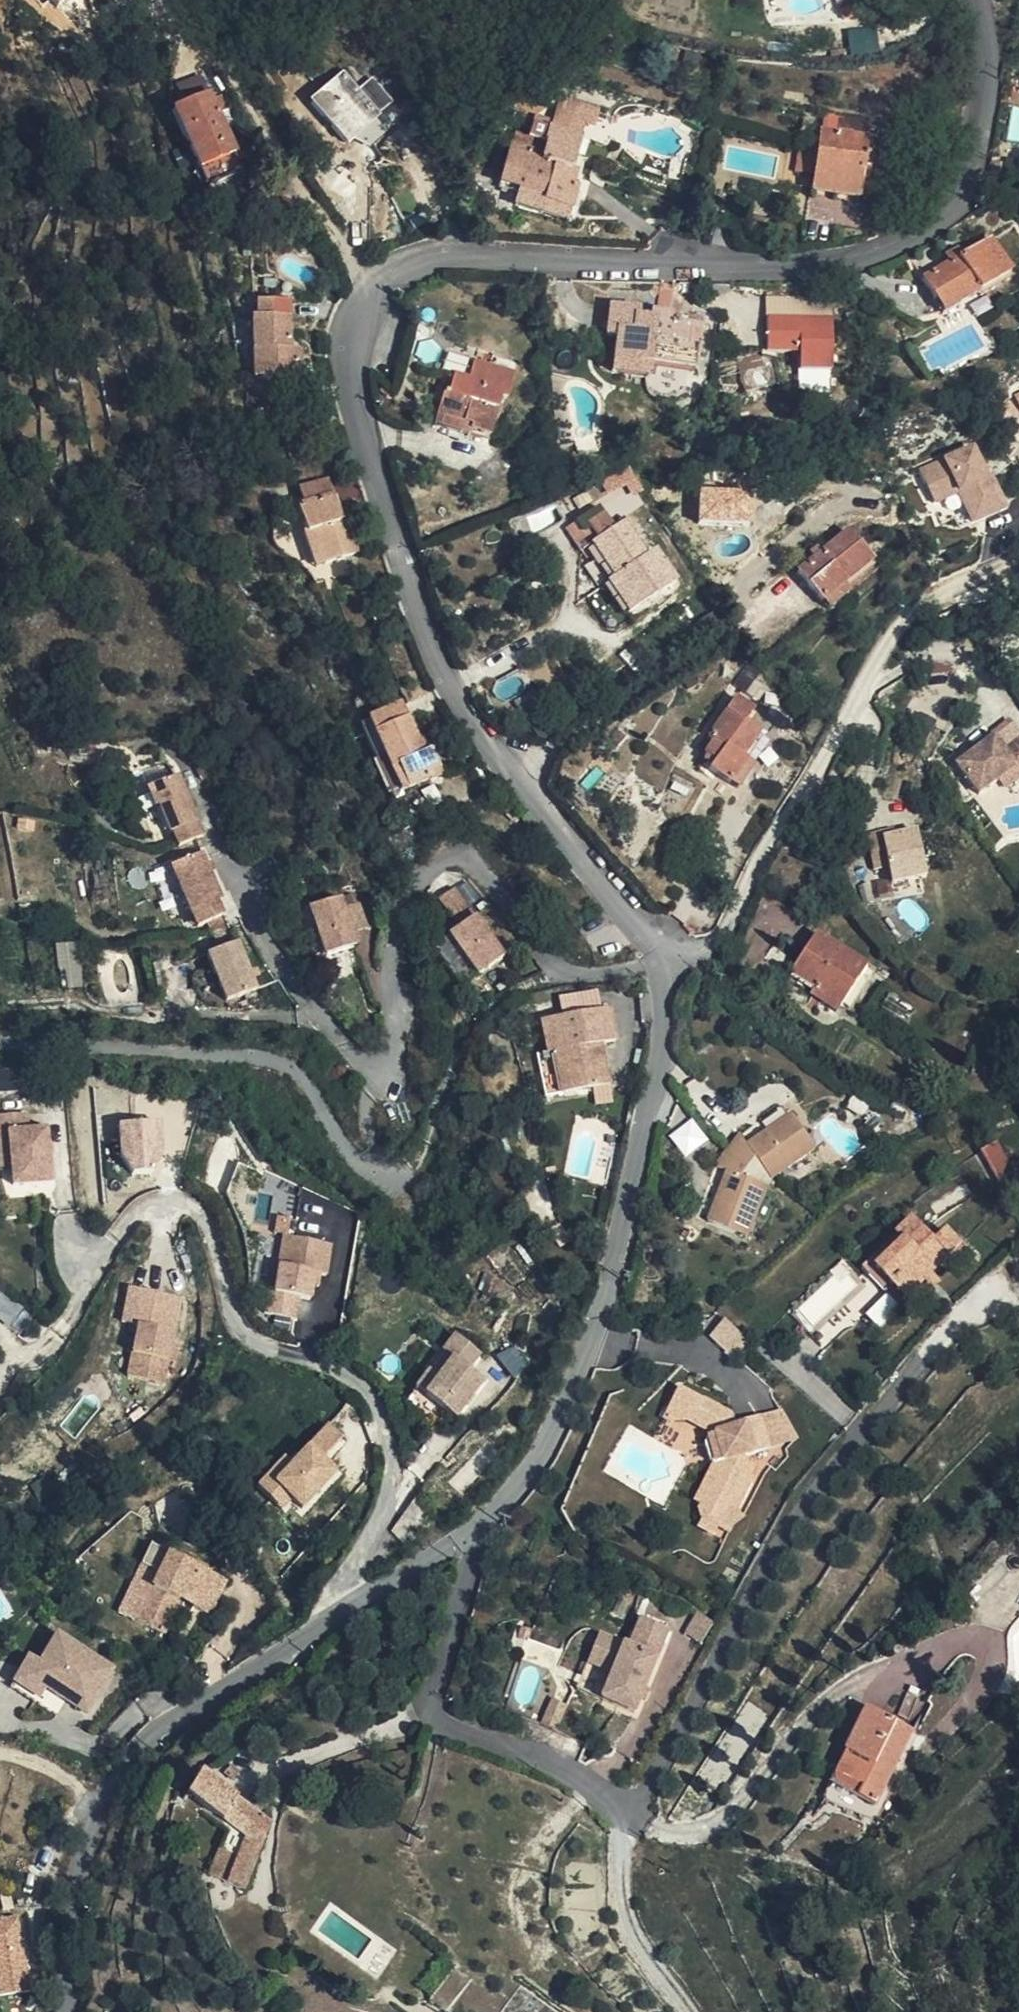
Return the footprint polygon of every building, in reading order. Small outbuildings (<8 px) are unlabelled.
[(59,9),(68,0),(51,0),(59,9)] [(392,104),(358,61),(321,89),(355,133),(367,124),(392,104)] [(191,94),(213,82),(203,65),(181,77),(191,94)] [(215,172),(250,156),(230,115),(239,109),(225,82),(217,88),(213,82),(191,94),(179,100),(199,141),(207,158),(215,172)] [(587,118),(593,102),(564,91),(557,106),(587,118)] [(400,116),(392,104),(367,124),(376,135),(400,116)] [(546,119),(540,136),(536,153),(529,150),(532,133),(512,125),(493,168),(513,178),(508,193),(555,211),(566,183),(561,180),(566,164),(564,162),(576,132),(546,119)] [(806,152),(803,171),(849,176),(856,128),(810,121),(807,138),(806,152)] [(536,153),(540,136),(532,133),(529,150),(536,153)] [(792,149),(806,152),(807,138),(793,136),(792,149)] [(207,158),(199,141),(187,147),(195,165),(207,158)] [(787,168),(803,171),(806,152),(792,149),(788,149),(787,168)] [(849,176),(803,171),(801,184),(847,189),(849,176)] [(1000,264),(979,231),(913,269),(931,303),(1000,264)] [(602,350),(639,357),(640,350),(687,359),(697,312),(688,309),(687,319),(658,314),(645,312),(628,309),(628,299),(599,295),(595,324),(605,328),(602,350)] [(284,350),(284,298),(256,297),(257,317),(247,318),(248,377),(292,378),(293,350),(284,350)] [(645,312),(658,314),(659,304),(646,303),(645,312)] [(821,357),(823,308),(758,305),(756,337),(789,338),(788,356),(821,357)] [(444,359),(433,397),(470,404),(469,411),(491,416),(499,382),(504,382),(508,357),(466,348),(462,362),(444,359)] [(636,368),(639,357),(602,350),(600,362),(636,368)] [(470,404),(433,397),(430,412),(467,421),(469,411),(470,404)] [(970,523),(1004,512),(981,441),(920,461),(933,503),(960,494),(970,523)] [(313,531),(323,564),(356,553),(342,507),(333,509),(322,477),(298,485),(304,502),(297,506),(305,533),(313,531)] [(701,489),(698,520),(750,523),(752,492),(701,489)] [(624,610),(668,580),(652,548),(638,554),(617,520),(609,525),(594,501),(561,520),(575,545),(582,540),(624,610)] [(813,600),(834,578),(860,553),(829,523),(781,571),(813,600)] [(311,567),(323,564),(313,531),(305,533),(301,535),(311,567)] [(844,588),(834,578),(813,600),(822,610),(844,588)] [(737,717),(744,702),(727,692),(702,730),(706,733),(698,747),(699,748),(695,758),(732,782),(746,759),(735,750),(749,725),(737,717)] [(401,758),(411,783),(442,770),(427,734),(413,739),(403,714),(399,715),(392,701),(366,711),(388,764),(401,758)] [(968,760),(1008,777),(1018,768),(1018,747),(1010,754),(998,739),(968,760)] [(398,789),(411,783),(401,758),(388,764),(398,789)] [(208,822),(187,760),(157,770),(163,789),(168,789),(177,818),(180,817),(185,829),(208,822)] [(1008,777),(968,760),(965,762),(987,793),(1008,777)] [(909,826),(892,831),(894,839),(911,834),(909,826)] [(892,831),(882,833),(878,860),(881,874),(897,870),(901,884),(939,874),(930,829),(911,834),(894,839),(892,831)] [(878,860),(882,833),(873,836),(878,860)] [(224,887),(205,840),(175,850),(197,910),(225,901),(220,889),(224,887)] [(156,869),(171,915),(187,910),(172,863),(156,869)] [(476,978),(502,962),(456,891),(443,900),(458,928),(449,935),(476,978)] [(368,926),(360,899),(346,902),(343,892),(314,900),(327,948),(356,940),(354,929),(368,926)] [(254,978),(236,931),(207,940),(223,988),(254,978)] [(842,1020),(874,972),(820,936),(789,985),(842,1020)] [(84,987),(80,941),(57,942),(61,988),(84,987)] [(566,1064),(576,1103),(615,1090),(605,1052),(617,1048),(609,1014),(542,1034),(551,1068),(554,1067),(566,1064)] [(565,1106),(576,1103),(566,1064),(554,1067),(565,1106)] [(0,1115),(0,1118),(0,1135),(13,1134),(14,1169),(14,1186),(45,1185),(52,1185),(51,1132),(32,1132),(32,1114),(0,1115)] [(817,1151),(795,1115),(751,1147),(742,1135),(718,1166),(730,1174),(710,1223),(748,1239),(770,1190),(755,1183),(749,1177),(761,1164),(774,1180),(817,1151)] [(684,1155),(709,1142),(696,1118),(671,1131),(684,1155)] [(1,1169),(14,1169),(13,1134),(0,1135),(1,1169)] [(1006,1147),(991,1156),(1007,1184),(1018,1176),(1018,1171),(1006,1147)] [(967,1247),(951,1227),(938,1240),(918,1217),(864,1263),(900,1305),(967,1247)] [(329,1275),(336,1244),(288,1234),(277,1291),(313,1299),(316,1285),(322,1285),(324,1273),(329,1275)] [(14,1323),(23,1301),(0,1291),(0,1317),(14,1323)] [(736,1357),(751,1339),(727,1317),(711,1335),(736,1357)] [(170,1346),(175,1335),(140,1320),(119,1368),(153,1382),(163,1361),(170,1365),(177,1349),(170,1346)] [(425,1382),(415,1401),(446,1418),(467,1376),(450,1367),(459,1349),(433,1335),(423,1354),(436,1362),(425,1382)] [(404,1395),(415,1401),(425,1382),(415,1376),(404,1395)] [(715,1426),(725,1407),(677,1381),(663,1410),(672,1415),(687,1412),(690,1408),(706,1416),(704,1421),(708,1423),(711,1419),(715,1426)] [(780,1405),(756,1411),(765,1437),(791,1427),(780,1405)] [(729,1410),(725,1407),(715,1426),(714,1428),(704,1447),(712,1450),(721,1454),(699,1505),(723,1518),(733,1497),(738,1499),(752,1466),(743,1462),(737,1448),(765,1437),(756,1411),(732,1418),(729,1410)] [(690,1408),(687,1412),(704,1421),(706,1416),(690,1408)] [(703,1433),(704,1447),(714,1428),(703,1433)] [(324,1455),(339,1436),(295,1470),(276,1485),(284,1496),(302,1479),(324,1455)] [(350,1451),(339,1436),(324,1455),(302,1479),(284,1496),(290,1503),(298,1515),(337,1484),(327,1469),(350,1451)] [(721,1454),(712,1450),(695,1491),(699,1505),(721,1454)] [(256,1487),(273,1507),(284,1496),(276,1485),(295,1470),(289,1461),(256,1487)] [(284,1496),(273,1507),(277,1513),(290,1503),(284,1496)] [(438,1531),(416,1511),(391,1544),(408,1557),(438,1531)] [(162,1573),(139,1619),(165,1632),(188,1588),(204,1596),(199,1607),(218,1617),(233,1583),(157,1545),(147,1564),(150,1566),(162,1573)] [(127,1612),(139,1619),(162,1573),(150,1566),(127,1612)] [(12,1611),(0,1588),(0,1617),(12,1611)] [(702,1647),(716,1617),(698,1605),(683,1636),(702,1647)] [(668,1622),(643,1613),(631,1641),(598,1627),(587,1654),(613,1665),(603,1688),(635,1703),(668,1622)] [(47,1680),(43,1686),(86,1711),(114,1667),(58,1633),(41,1659),(33,1671),(47,1680)] [(33,1703),(43,1686),(47,1680),(33,1671),(41,1659),(30,1651),(8,1686),(33,1703)] [(565,1703),(551,1697),(544,1718),(556,1724),(565,1703)] [(872,1760),(851,1808),(883,1827),(929,1739),(883,1713),(862,1754),(872,1760)] [(838,1801),(851,1808),(872,1760),(862,1754),(838,1801)] [(229,1758),(223,1766),(232,1772),(237,1764),(229,1758)] [(217,1875),(246,1886),(269,1818),(201,1767),(182,1792),(225,1821),(209,1871),(217,1875)] [(27,1912),(0,1914),(0,1992),(34,1989),(27,1912)] [(446,2011),(469,1978),(452,1965),(429,1998),(446,2011)]
